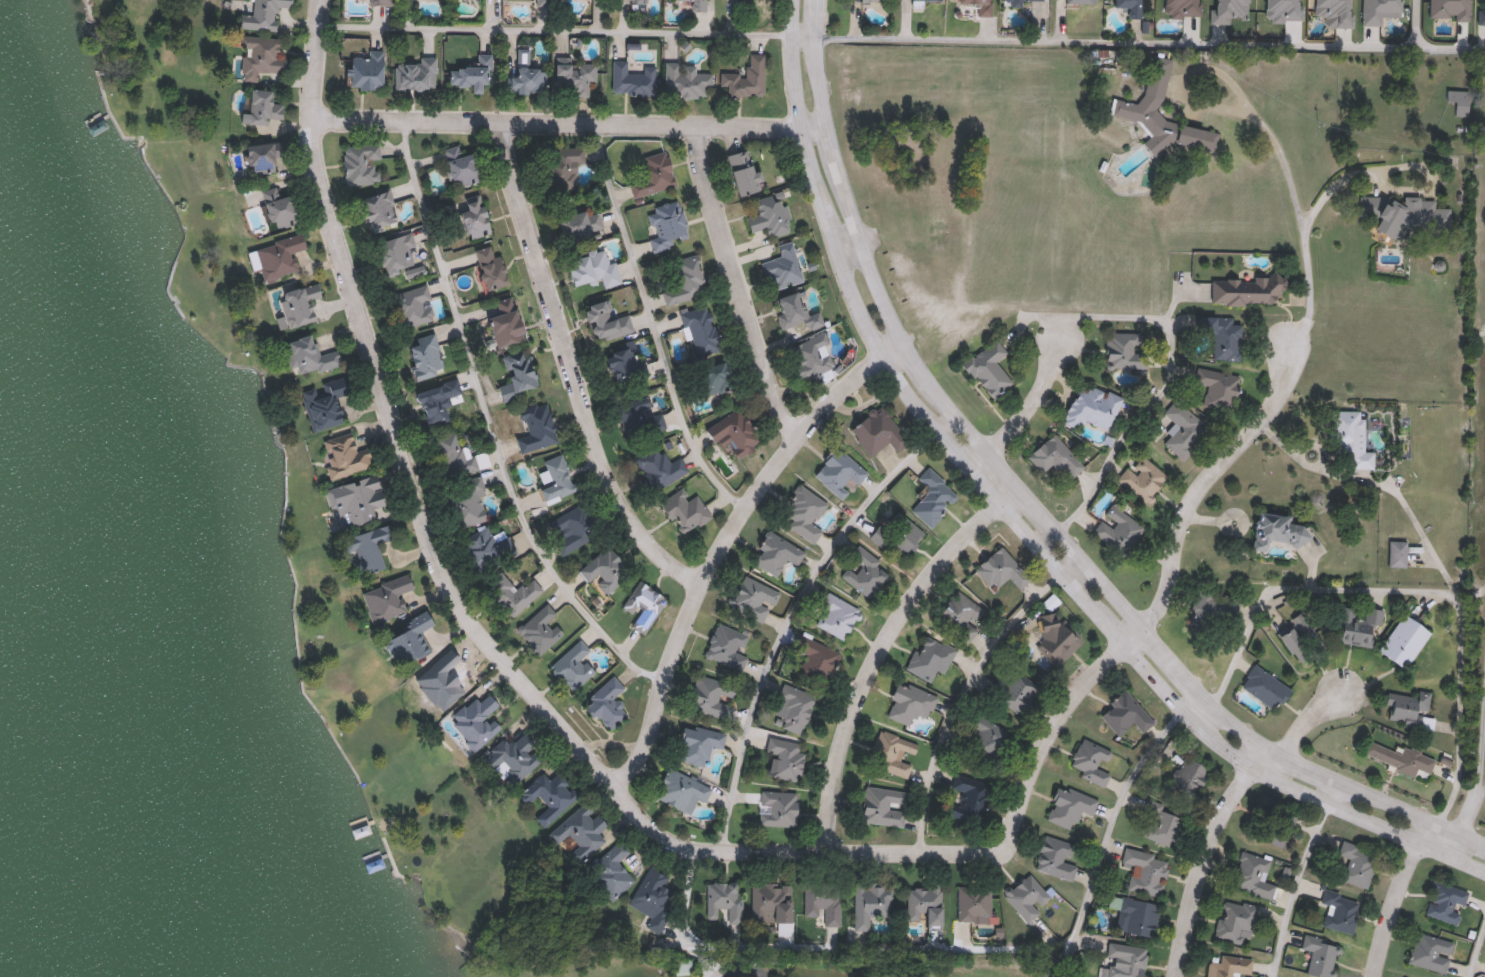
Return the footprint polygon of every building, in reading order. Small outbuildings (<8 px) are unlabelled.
[(251,15),(252,0),(291,0),(291,7),(278,7),(277,30),(239,28),(240,14),(251,15)] [(370,8),(392,8),(392,0),(370,0),(370,8)] [(676,1),(676,0),(704,0),(704,11),(688,11),(688,1),(676,1)] [(950,4),(950,0),(991,0),(991,16),(978,16),(979,4),(950,4)] [(1044,0),(1001,0),(1002,8),(1021,8),(1021,3),(1044,2),(1044,0)] [(1114,8),(1114,0),(1142,0),(1142,18),(1127,18),(1127,8),(1114,8)] [(1172,12),(1172,0),(1203,0),(1208,1),(1208,13),(1172,12)] [(1225,6),(1225,0),(1259,0),(1259,5),(1255,5),(1255,13),(1234,13),(1234,24),(1217,24),(1217,6),(1225,6)] [(1273,18),(1274,0),(1309,0),(1308,19),(1273,18)] [(1321,11),(1321,0),(1359,0),(1358,25),(1336,25),(1321,11)] [(1368,22),(1369,0),(1406,0),(1406,15),(1386,14),(1386,23),(1368,22)] [(1435,15),(1435,0),(1475,0),(1475,15),(1435,15)] [(257,71),(257,79),(241,79),(243,35),(279,37),(278,56),(286,56),(285,72),(257,71)] [(382,51),(382,89),(350,89),(350,51),(382,51)] [(747,72),(747,54),(764,54),(764,96),(720,96),(720,72),(747,72)] [(1171,60),(1158,119),(1215,131),(1210,152),(1166,143),(1163,154),(1144,150),(1150,125),(1109,117),(1113,98),(1141,104),(1152,56),(1171,60)] [(468,85),(447,85),(446,66),(477,65),(477,58),(488,57),(489,83),(479,84),(479,93),(468,93),(468,85)] [(394,89),(395,59),(436,59),(435,89),(394,89)] [(553,94),(553,61),(595,60),(596,82),(587,82),(587,94),(553,94)] [(610,95),(610,60),(626,60),(626,65),(654,65),(654,95),(610,95)] [(663,63),(679,62),(679,72),(711,72),(711,97),(664,97),(663,63)] [(540,93),(503,92),(504,69),(540,69),(540,93)] [(272,90),(271,102),(283,102),(282,119),(265,118),(265,125),(238,124),(239,113),(247,114),(248,89),(272,90)] [(1454,102),(1447,102),(1447,90),(1470,90),(1470,117),(1454,117),(1454,102)] [(274,172),(248,175),(244,145),(283,140),(285,156),(272,157),(274,172)] [(379,183),(344,186),(341,146),(378,143),(379,161),(377,161),(379,183)] [(478,182),(452,190),(440,151),(467,143),(478,182)] [(761,190),(737,197),(725,156),(749,149),(761,190)] [(544,191),(540,154),(583,150),(584,163),(574,164),(577,188),(544,191)] [(675,187),(645,195),(635,159),(665,151),(675,187)] [(296,224),(268,231),(259,191),(287,185),(296,224)] [(355,199),(388,189),(398,221),(365,231),(355,199)] [(480,194),(489,234),(464,240),(455,199),(480,194)] [(792,231),(770,237),(767,228),(751,232),(746,216),(757,213),(753,201),(782,194),(792,231)] [(1450,229),(1414,228),(1415,218),(1407,214),(1396,238),(1390,238),(1374,230),(1379,220),(1365,213),(1365,205),(1369,197),(1375,197),(1385,201),(1393,202),(1409,209),(1414,200),(1435,201),(1435,208),(1446,209),(1451,211),(1450,229)] [(654,249),(647,208),(681,202),(689,242),(654,249)] [(555,218),(597,208),(603,232),(561,242),(555,218)] [(382,275),(372,245),(411,232),(415,245),(409,247),(414,264),(382,275)] [(265,281),(261,268),(252,271),(247,251),(301,235),(305,249),(292,253),(298,272),(265,281)] [(765,281),(761,262),(781,257),(778,244),(794,241),(803,282),(774,288),(772,279),(765,281)] [(485,292),(471,253),(493,245),(507,285),(485,292)] [(615,261),(622,283),(603,288),(600,278),(569,287),(562,261),(604,249),(608,263),(615,261)] [(665,306),(660,290),(677,285),(670,264),(696,256),(707,293),(665,306)] [(1211,278),(1284,278),(1284,293),(1272,293),(1272,304),(1211,305),(1211,278)] [(282,292),(317,283),(321,298),(310,301),(315,321),(290,327),(282,292)] [(391,296),(425,284),(437,318),(403,330),(391,296)] [(806,331),(803,321),(783,328),(773,299),(796,292),(805,317),(819,312),(823,325),(806,331)] [(512,299),(523,340),(494,348),(483,307),(512,299)] [(634,332),(592,343),(582,306),(609,299),(614,318),(629,314),(634,332)] [(681,309),(710,303),(720,352),(690,357),(681,309)] [(1213,333),(1198,333),(1198,317),(1233,317),(1233,323),(1242,324),(1241,360),(1213,360),(1213,333)] [(401,340),(435,332),(445,372),(411,381),(401,340)] [(1146,369),(1106,369),(1106,332),(1140,332),(1140,350),(1146,350),(1146,369)] [(340,366),(292,377),(283,340),(312,334),(317,355),(336,351),(340,366)] [(829,344),(831,374),(796,377),(793,338),(826,335),(827,344),(829,344)] [(990,399),(963,363),(995,339),(1006,353),(995,361),(1012,383),(990,399)] [(601,349),(632,342),(636,359),(644,357),(649,375),(610,385),(601,349)] [(538,388),(500,397),(497,386),(508,384),(502,357),(530,351),(538,388)] [(722,358),(735,385),(708,398),(696,370),(722,358)] [(1207,386),(1194,383),(1197,367),(1239,375),(1232,410),(1204,405),(1207,386)] [(341,423),(311,431),(299,389),(342,377),(346,394),(333,397),(341,423)] [(451,420),(425,428),(413,391),(457,378),(462,393),(445,399),(451,420)] [(1107,431),(1085,420),(1081,430),(1063,422),(1081,381),(1121,400),(1107,431)] [(612,406),(649,389),(666,428),(629,444),(612,406)] [(1176,399),(1216,435),(1187,467),(1162,445),(1179,426),(1164,413),(1176,399)] [(547,402),(559,441),(519,454),(514,438),(525,435),(517,411),(547,402)] [(880,405),(909,443),(895,453),(888,443),(868,458),(847,429),(880,405)] [(704,428),(742,408),(761,444),(736,457),(727,440),(714,447),(704,428)] [(1364,452),(1373,452),(1373,471),(1342,471),(1342,459),(1333,459),(1333,410),(1365,411),(1364,452)] [(445,478),(432,438),(456,430),(466,459),(486,453),(489,464),(445,478)] [(372,468),(331,480),(320,440),(350,432),(356,452),(366,450),(372,468)] [(1065,480),(1055,464),(1041,474),(1027,454),(1058,433),(1082,469),(1065,480)] [(633,460),(655,445),(666,460),(676,453),(688,470),(656,492),(633,460)] [(811,475),(837,446),(867,474),(854,488),(848,482),(842,488),(848,493),(839,502),(811,475)] [(547,504),(532,465),(561,454),(577,492),(547,504)] [(1169,481),(1139,501),(1121,474),(1129,469),(1132,475),(1138,471),(1133,463),(1146,454),(1160,475),(1164,472),(1169,481)] [(959,496),(928,528),(908,509),(928,488),(917,478),(929,467),(959,496)] [(327,488),(376,476),(383,507),(367,511),(369,521),(337,529),(327,488)] [(484,521),(457,530),(443,490),(481,478),(486,491),(475,494),(484,521)] [(776,519),(799,484),(827,503),(813,524),(822,530),(813,544),(776,519)] [(691,498),(694,496),(711,513),(686,537),(658,507),(680,486),(691,498)] [(1127,556),(1092,534),(1100,520),(1108,525),(1111,519),(1105,515),(1111,505),(1145,526),(1127,556)] [(600,535),(560,555),(545,526),(586,506),(600,535)] [(904,561),(872,542),(891,510),(923,529),(904,561)] [(1291,517),(1290,524),(1306,526),(1304,546),(1266,541),(1264,552),(1252,550),(1257,512),(1291,517)] [(384,569),(357,576),(347,536),(392,524),(395,539),(378,544),(384,569)] [(470,572),(459,538),(489,529),(500,562),(470,572)] [(786,559),(777,577),(751,563),(768,531),(806,551),(798,566),(786,559)] [(1407,567),(1389,567),(1389,540),(1407,540),(1407,567)] [(575,568),(610,546),(630,577),(604,594),(594,579),(585,584),(575,568)] [(839,576),(846,567),(855,573),(860,566),(849,558),(858,546),(891,571),(870,600),(839,576)] [(1018,589),(1009,577),(992,591),(974,568),(1003,546),(1029,580),(1018,589)] [(543,591),(510,619),(483,586),(500,572),(516,590),(532,577),(543,591)] [(406,613),(371,624),(360,591),(408,575),(413,590),(400,594),(406,613)] [(730,609),(744,575),(779,590),(764,624),(730,609)] [(646,636),(630,627),(636,616),(622,608),(637,581),(666,597),(646,636)] [(970,624),(978,630),(968,642),(936,618),(957,590),(982,609),(970,624)] [(828,592),(860,610),(844,641),(817,626),(825,610),(820,607),(828,592)] [(556,616),(550,620),(562,637),(536,655),(516,627),(548,604),(556,616)] [(1370,650),(1338,638),(1346,619),(1361,625),(1369,606),(1384,612),(1370,650)] [(1072,627),(1084,641),(1054,668),(1035,646),(1046,637),(1034,624),(1049,611),(1067,631),(1072,627)] [(1286,621),(1303,612),(1324,649),(1295,665),(1278,635),(1290,628),(1286,621)] [(429,650),(399,667),(382,638),(426,613),(433,625),(420,633),(429,650)] [(1430,633),(1405,671),(1378,653),(1404,615),(1430,633)] [(703,656),(718,620),(749,633),(740,653),(747,656),(740,672),(703,656)] [(826,685),(798,673),(806,654),(794,649),(800,635),(840,652),(826,685)] [(920,636),(952,647),(940,683),(908,672),(920,636)] [(582,659),(595,671),(573,693),(549,669),(578,639),(590,651),(582,659)] [(466,669),(460,674),(470,688),(445,707),(440,700),(433,705),(413,679),(451,650),(466,669)] [(1240,687),(1255,665),(1290,688),(1275,710),(1240,687)] [(994,697),(1012,668),(1039,686),(1020,715),(994,697)] [(624,689),(613,698),(627,716),(606,732),(582,701),(614,676),(624,689)] [(687,710),(696,676),(737,686),(733,699),(722,696),(720,703),(730,706),(726,720),(687,710)] [(924,727),(888,711),(902,681),(938,697),(924,727)] [(799,734),(769,721),(785,684),(815,697),(799,734)] [(1098,713),(1126,690),(1153,723),(1141,733),(1133,723),(1117,736),(1098,713)] [(1420,727),(1388,722),(1390,705),(1386,704),(1388,690),(1431,696),(1428,713),(1422,713),(1420,727)] [(500,730),(473,752),(446,719),(474,697),(478,701),(487,694),(498,707),(488,715),(500,730)] [(961,747),(978,715),(1008,731),(992,763),(961,747)] [(705,766),(675,760),(683,723),(726,731),(722,749),(709,746),(705,766)] [(484,756),(520,729),(533,747),(530,748),(541,762),(507,788),(484,756)] [(918,742),(914,755),(905,752),(903,759),(912,762),(906,780),(868,767),(881,730),(918,742)] [(804,752),(798,782),(767,775),(771,753),(765,752),(768,735),(800,742),(799,750),(804,752)] [(1104,785),(1068,769),(1082,736),(1112,749),(1107,762),(1102,760),(1099,768),(1109,773),(1104,785)] [(1364,753),(1372,738),(1400,752),(1403,745),(1435,760),(1428,775),(1415,768),(1411,776),(1364,753)] [(1208,772),(1189,797),(1169,783),(1188,757),(1208,772)] [(705,803),(697,799),(690,814),(654,798),(667,767),(712,787),(705,803)] [(542,771),(548,779),(559,770),(580,795),(542,827),(533,817),(546,807),(536,796),(526,804),(517,792),(542,771)] [(978,824),(950,816),(957,791),(951,789),(955,774),(990,784),(978,824)] [(1079,812),(1072,830),(1045,820),(1058,785),(1098,800),(1092,816),(1079,812)] [(903,827),(860,822),(864,786),(907,790),(903,827)] [(796,792),(796,827),(759,826),(760,791),(796,792)] [(1250,836),(1264,800),(1298,814),(1284,849),(1250,836)] [(546,833),(585,801),(606,827),(598,833),(605,842),(584,858),(566,836),(555,845),(546,833)] [(1172,849),(1135,834),(1148,803),(1184,818),(1172,849)] [(1069,864),(1076,866),(1072,880),(1034,871),(1042,836),(1074,843),(1069,864)] [(613,901),(585,873),(619,840),(629,850),(617,862),(634,880),(613,901)] [(1366,890),(1340,880),(1348,860),(1338,856),(1344,841),(1380,856),(1366,890)] [(1124,865),(1128,850),(1170,859),(1161,900),(1127,893),(1133,867),(1124,865)] [(1272,901),(1232,889),(1243,853),(1271,861),(1265,882),(1277,885),(1272,901)] [(386,870),(382,856),(366,860),(370,874),(386,870)] [(628,905),(649,866),(669,877),(664,886),(676,893),(656,930),(648,925),(652,918),(628,905)] [(1038,909),(1040,912),(1026,924),(1003,895),(1030,874),(1050,900),(1038,909)] [(706,918),(706,883),(742,883),(742,924),(728,924),(728,908),(716,908),(716,919),(706,918)] [(751,922),(751,883),(790,883),(790,922),(751,922)] [(1426,917),(1436,883),(1469,893),(1464,909),(1462,908),(1457,926),(1426,917)] [(839,927),(824,927),(824,916),(804,916),(804,884),(839,884),(839,927)] [(853,884),(891,884),(891,918),(869,918),(869,930),(853,930),(853,884)] [(907,886),(940,885),(941,927),(924,927),(924,921),(907,921),(907,886)] [(957,922),(957,886),(990,886),(990,922),(957,922)] [(1352,936),(1323,928),(1329,906),(1321,904),(1325,891),(1361,901),(1352,936)] [(1125,934),(1129,913),(1109,910),(1112,897),(1159,905),(1154,939),(1125,934)] [(1257,906),(1251,945),(1216,939),(1222,901),(1257,906)] [(1408,964),(1418,933),(1455,944),(1445,975),(1408,964)] [(1340,946),(1331,976),(1316,976),(1306,974),(1312,955),(1301,952),(1306,936),(1340,946)] [(1150,949),(1146,976),(1104,976),(1109,943),(1150,949)] [(1240,974),(1240,976),(1208,976),(1210,959),(1220,961),(1220,955),(1253,959),(1251,975),(1240,974)]
